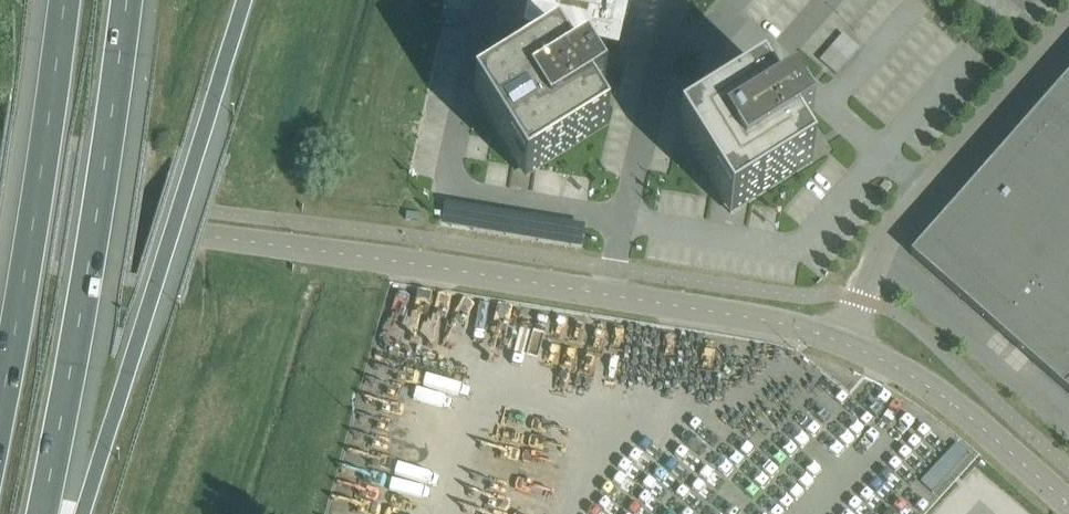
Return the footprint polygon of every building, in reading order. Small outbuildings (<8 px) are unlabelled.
[(520,30),(568,41),(570,42),(566,60),(572,70),(578,44),(620,53),(624,37),(632,0),(527,0),(524,15),(520,30)] [(834,73),(857,48),(840,32),(817,57),(834,73)] [(585,63),(573,71),(572,70),(566,60),(556,45),(473,97),(525,180),(608,128),(592,102),(605,94),(585,63)] [(1068,377),(1068,75),(911,254),(1061,386),(1068,377)] [(777,107),(762,82),(679,132),(679,133),(702,168),(698,173),(709,182),(709,181),(731,215),(813,164),(798,138),(812,130),(792,98),(777,107)] [(1068,394),(1068,377),(1061,386),(1068,394)] [(955,441),(918,478),(931,490),(967,453),(955,441)]
